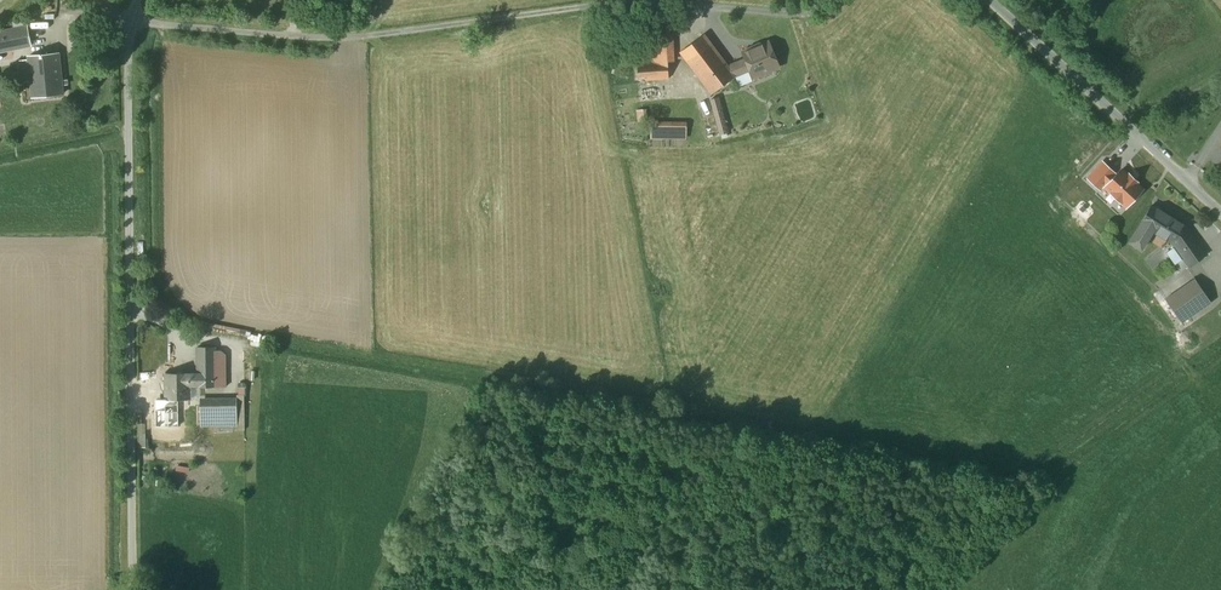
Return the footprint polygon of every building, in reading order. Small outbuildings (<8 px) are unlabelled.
[(638,64),(639,81),(669,79),(665,20),(651,20),(653,63),(638,64)] [(0,32),(0,52),(31,46),(27,27),(0,32)] [(728,66),(704,34),(681,52),(712,94),(735,76),(728,66)] [(754,77),(759,75),(762,77),(767,74),(768,72),(779,67),(769,42),(743,53),(746,59),(751,70),(754,77)] [(58,54),(29,56),(33,98),(62,95),(58,54)] [(746,59),(728,66),(735,76),(751,70),(746,59)] [(735,76),(739,85),(754,79),(754,77),(751,70),(735,76)] [(721,97),(711,99),(722,135),(731,133),(721,97)] [(637,110),(639,121),(647,120),(646,109),(637,110)] [(687,126),(651,126),(651,137),(686,138),(687,126)] [(1083,189),(1121,204),(1124,197),(1132,200),(1139,182),(1093,164),(1083,189)] [(1170,241),(1188,228),(1174,219),(1152,205),(1141,223),(1141,224),(1130,242),(1142,250),(1153,231),(1162,237),(1163,236),(1170,241)] [(1188,228),(1170,241),(1190,267),(1207,255),(1188,228)] [(1211,303),(1195,279),(1165,299),(1181,323),(1211,303)] [(226,325),(225,331),(241,334),(242,329),(226,325)] [(198,386),(198,387),(226,387),(226,362),(215,362),(215,347),(197,348),(198,376),(198,386)] [(198,386),(198,376),(189,376),(189,374),(166,374),(166,401),(189,400),(189,386),(198,386)] [(237,398),(200,399),(201,425),(237,425),(237,398)]
